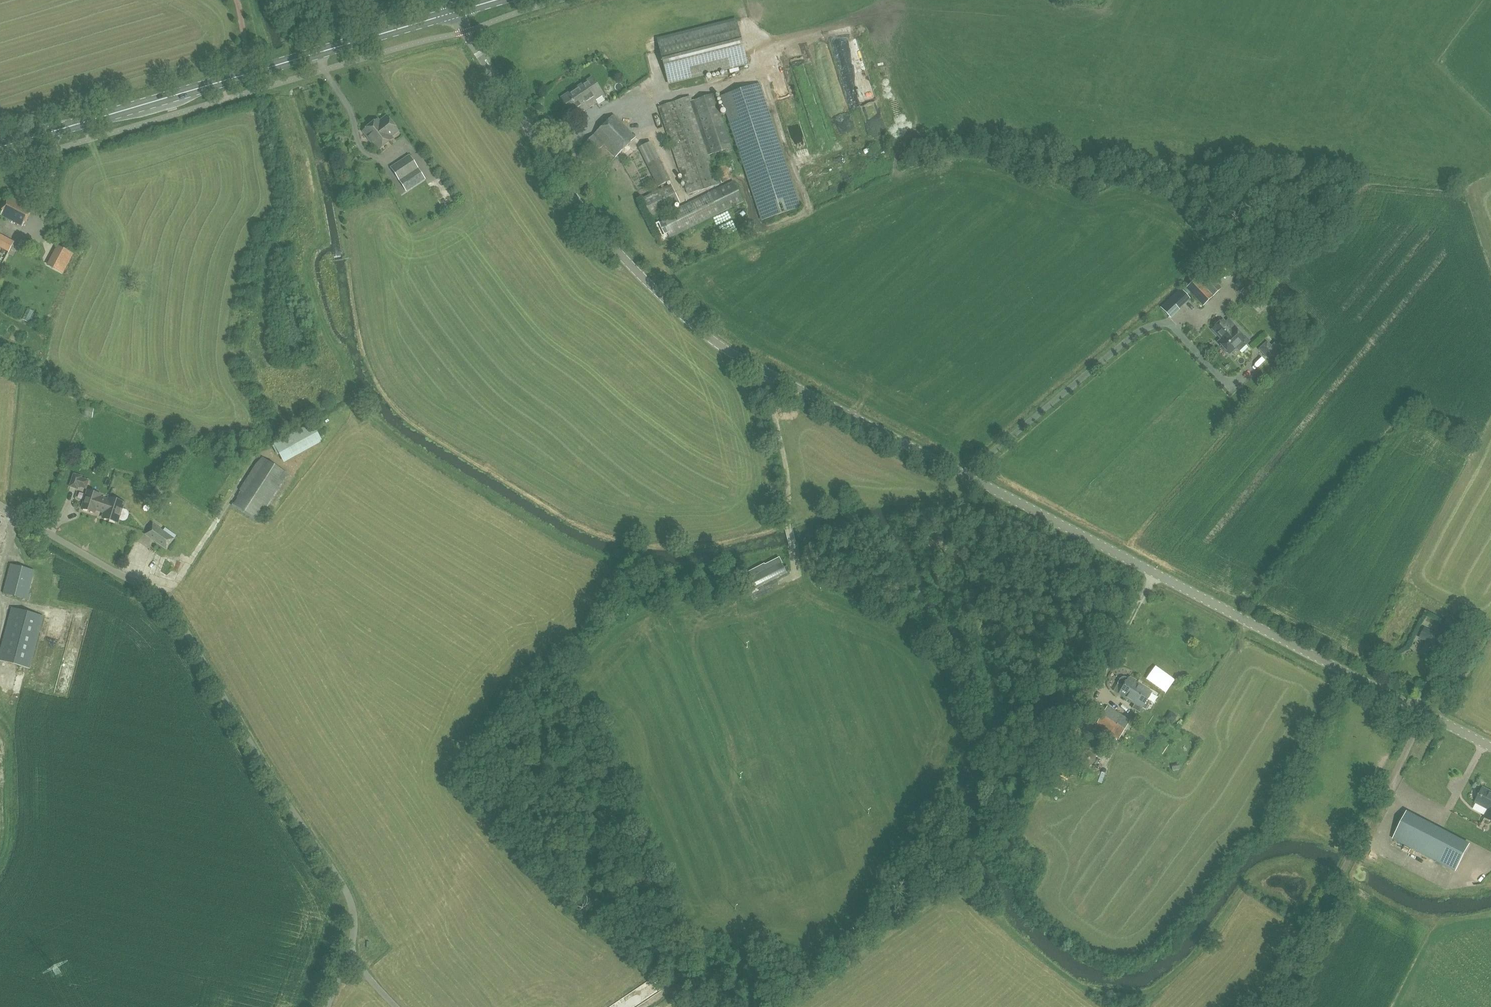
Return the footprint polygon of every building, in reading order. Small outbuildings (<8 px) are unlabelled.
[(668,83),(747,63),(737,22),(658,42),(668,83)] [(586,100),(590,106),(596,102),(593,98),(602,92),(592,78),(576,89),(584,101),(586,100)] [(801,208),(760,84),(720,97),(761,222),(801,208)] [(584,101),(576,89),(562,98),(571,113),(582,106),(585,110),(590,106),(586,100),(584,101)] [(695,101),(713,154),(733,147),(716,94),(695,101)] [(690,97),(659,107),(689,194),(720,184),(690,97)] [(616,157),(636,137),(614,114),(584,144),(594,155),(604,145),(616,157)] [(378,120),(374,123),(364,131),(379,150),(389,142),(393,139),(391,136),(398,131),(387,117),(380,122),(378,120)] [(657,161),(664,158),(654,141),(642,148),(658,178),(665,175),(657,161)] [(391,167),(400,180),(407,190),(424,179),(409,155),(391,167)] [(734,181),(711,192),(660,217),(671,238),(722,212),(744,201),(734,181)] [(671,185),(642,199),(651,217),(680,203),(671,185)] [(11,197),(1,215),(23,226),(32,208),(11,197)] [(10,252),(16,241),(0,233),(0,247),(10,252)] [(73,254),(59,247),(49,266),(63,273),(73,254)] [(1203,306),(1204,304),(1213,296),(1221,289),(1211,278),(1207,282),(1200,275),(1197,278),(1186,288),(1198,301),(1203,306)] [(1241,291),(1250,301),(1257,294),(1255,291),(1248,284),(1241,291)] [(1172,316),(1189,299),(1180,290),(1163,306),(1172,316)] [(1226,323),(1223,320),(1213,330),(1222,339),(1235,327),(1229,320),(1226,323)] [(1235,327),(1219,342),(1229,354),(1236,347),(1240,351),(1249,341),(1244,337),(1236,329),(1237,328),(1235,327)] [(284,463),(323,441),(313,423),(274,444),(275,445),(273,446),(279,457),(281,456),(284,463)] [(289,474),(263,457),(256,464),(239,490),(240,491),(236,497),(238,498),(235,503),(234,502),(231,506),(257,522),(266,507),(268,508),(289,474)] [(78,485),(86,488),(88,481),(81,479),(81,477),(74,475),(71,486),(78,488),(78,485)] [(106,510),(109,500),(100,497),(100,495),(88,491),(82,508),(95,512),(97,507),(106,510)] [(205,499),(216,506),(220,500),(208,493),(205,499)] [(127,510),(123,509),(125,503),(110,498),(109,500),(106,510),(103,518),(118,523),(119,520),(123,521),(126,520),(128,519),(129,515),(128,512),(127,510)] [(153,524),(146,534),(167,549),(174,539),(153,524)] [(764,564),(747,573),(755,589),(787,573),(782,563),(779,557),(765,565),(764,564)] [(27,600),(35,570),(10,564),(3,593),(27,600)] [(44,615),(11,607),(0,651),(0,660),(30,668),(44,615)] [(1434,658),(1444,638),(1425,628),(1420,638),(1428,642),(1422,652),(1434,658)] [(1135,682),(1136,680),(1130,677),(1129,679),(1128,678),(1128,679),(1126,678),(1124,677),(1122,678),(1120,679),(1118,683),(1123,687),(1119,694),(1130,701),(1135,693),(1131,690),(1135,682)] [(1152,692),(1135,682),(1131,690),(1135,693),(1130,701),(1135,704),(1132,709),(1139,713),(1141,710),(1142,710),(1143,709),(1146,711),(1151,702),(1147,700),(1152,692)] [(1086,705),(1095,688),(1087,684),(1078,700),(1086,705)] [(1118,739),(1130,721),(1107,707),(1096,726),(1118,739)] [(1170,713),(1166,719),(1173,722),(1176,716),(1170,713)] [(1082,731),(1075,727),(1073,726),(1065,741),(1075,745),(1082,731)] [(1108,758),(1114,747),(1099,739),(1095,745),(1100,748),(1098,752),(1108,758)] [(1483,788),(1476,802),(1490,810),(1490,809),(1490,792),(1483,788)] [(1456,870),(1468,848),(1462,845),(1465,838),(1408,809),(1393,837),(1456,870)]
